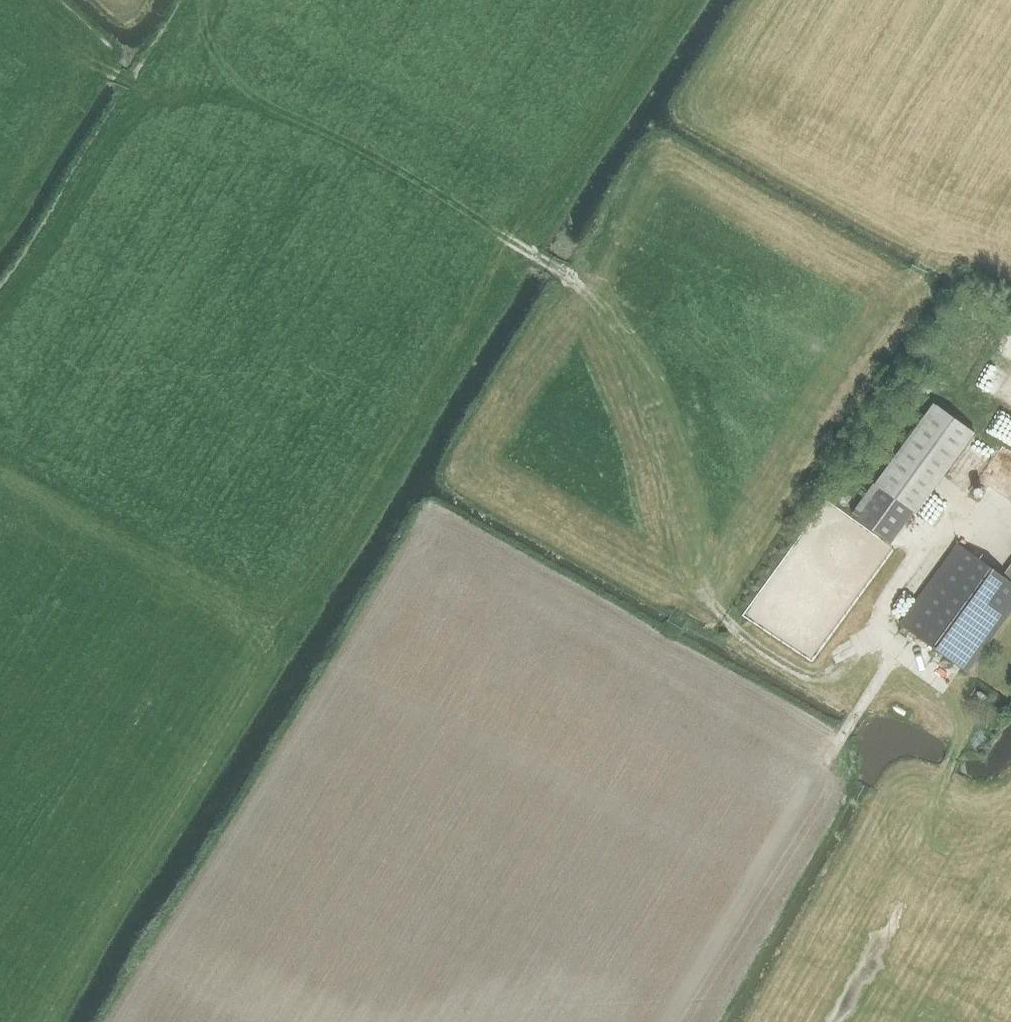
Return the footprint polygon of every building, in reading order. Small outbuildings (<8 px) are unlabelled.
[(893,545),(946,471),(974,433),(933,403),(852,515),(893,545)] [(957,543),(899,623),(967,672),(1010,611),(1010,563),(1004,572),(1005,573),(1002,577),(957,543)]
